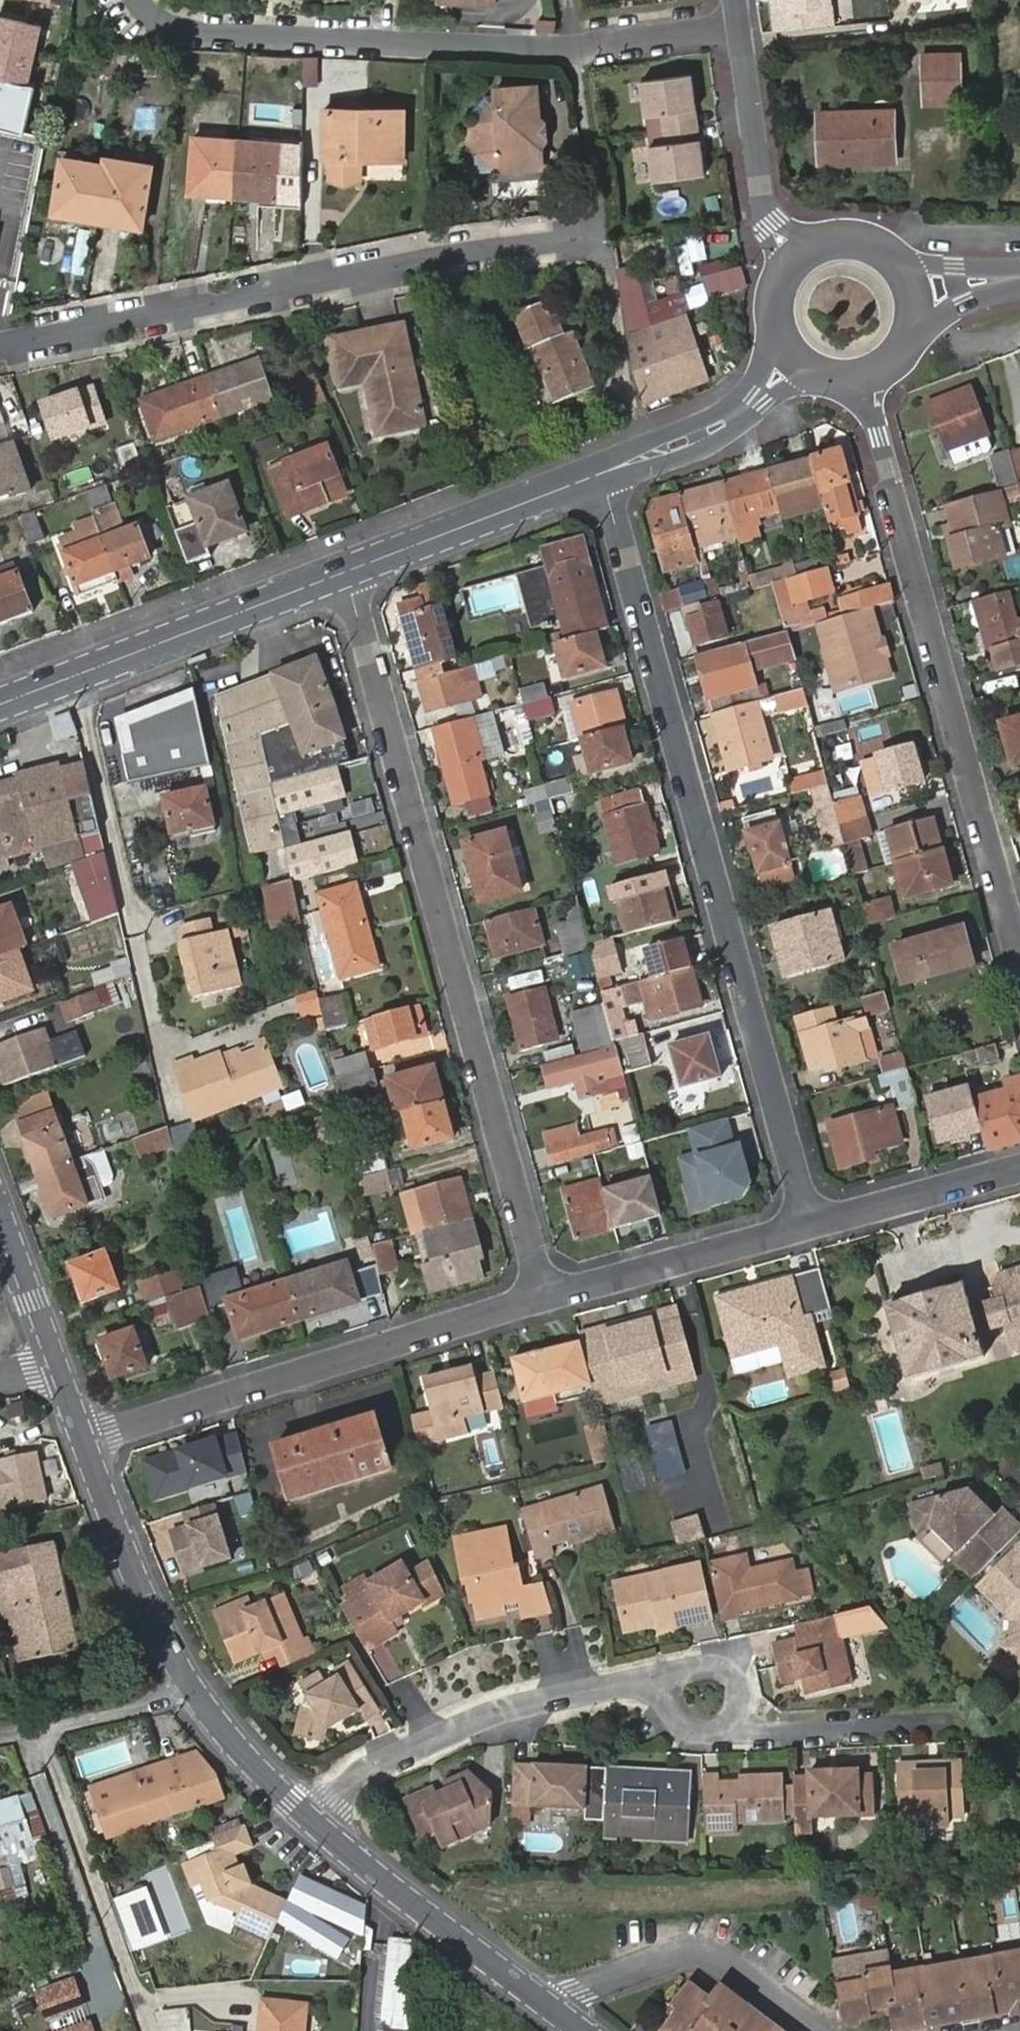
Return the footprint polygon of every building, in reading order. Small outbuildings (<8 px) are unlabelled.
[(775,30),(831,25),(829,0),(772,0),(775,30)] [(552,17),(537,15),(536,27),(553,28),(552,17)] [(0,16),(0,128),(24,133),(35,85),(28,84),(41,25),(0,16)] [(94,77),(119,80),(124,49),(98,48),(94,77)] [(923,54),(924,104),(963,104),(962,54),(923,54)] [(320,58),(304,58),(303,86),(318,87),(320,58)] [(696,75),(641,83),(646,117),(661,115),(665,145),(649,147),(654,182),(710,175),(705,140),(700,141),(696,111),(701,110),(696,75)] [(541,92),(500,94),(499,103),(500,105),(501,123),(499,123),(497,170),(505,177),(547,174),(545,147),(538,142),(538,128),(543,128),(541,92)] [(500,105),(499,103),(481,124),(499,123),(500,105)] [(401,110),(343,110),(333,110),(333,131),(324,131),(324,159),(330,159),(331,179),(345,184),(361,177),(360,159),(361,152),(375,153),(375,158),(402,158),(401,110)] [(333,131),(333,110),(324,110),(324,131),(333,131)] [(820,113),(821,164),(894,163),(893,113),(820,113)] [(497,170),(499,123),(481,124),(482,156),(497,170)] [(482,156),(481,124),(472,134),(466,141),(473,147),(482,156)] [(549,132),(543,128),(538,128),(538,142),(545,147),(549,143),(549,132)] [(232,188),(237,140),(190,137),(186,192),(207,193),(208,186),(232,188)] [(279,144),(237,140),(232,188),(259,189),(258,197),(274,198),(279,144)] [(104,167),(96,220),(142,226),(150,166),(106,160),(104,167)] [(53,214),(96,220),(104,167),(60,161),(53,214)] [(207,193),(232,195),(232,188),(208,186),(207,193)] [(232,188),(232,195),(258,197),(259,189),(232,188)] [(721,263),(703,266),(709,299),(749,291),(744,268),(723,272),(721,263)] [(555,403),(595,384),(570,330),(566,332),(552,299),(512,315),(527,350),(531,348),(555,403)] [(649,311),(626,316),(634,374),(645,405),(707,380),(685,319),(652,331),(649,311)] [(330,346),(341,388),(367,383),(380,436),(423,426),(398,329),(330,346)] [(257,363),(207,379),(220,414),(245,407),(246,409),(270,401),(257,363)] [(327,402),(315,378),(289,387),(298,412),(327,402)] [(154,441),(221,419),(220,414),(207,379),(141,403),(154,441)] [(44,404),(55,441),(105,424),(93,387),(44,404)] [(928,408),(937,434),(941,432),(948,451),(985,436),(968,393),(928,408)] [(261,458),(282,450),(276,435),(255,442),(261,458)] [(135,443),(116,450),(126,478),(145,471),(135,443)] [(23,470),(14,444),(0,449),(0,457),(7,476),(23,470)] [(270,471),(287,518),(325,503),(317,483),(335,477),(326,450),(270,471)] [(812,460),(825,506),(829,523),(859,515),(842,451),(812,460)] [(992,492),(1015,486),(1007,455),(990,460),(996,485),(990,487),(992,492)] [(12,494),(13,497),(31,491),(23,470),(7,476),(0,457),(0,499),(12,494)] [(771,477),(780,511),(782,517),(825,506),(812,460),(794,464),(795,470),(771,477)] [(794,464),(769,471),(771,477),(795,470),(794,464)] [(68,488),(93,482),(89,467),(65,472),(68,488)] [(769,471),(723,484),(734,523),(780,511),(771,477),(769,471)] [(723,484),(680,497),(698,562),(705,560),(701,546),(727,538),(723,526),(734,523),(723,484)] [(85,492),(91,509),(110,501),(104,486),(85,492)] [(212,555),(209,547),(245,533),(229,487),(191,501),(167,510),(175,532),(188,565),(212,555)] [(1016,489),(1000,494),(1002,503),(1019,499),(1016,489)] [(1002,503),(1000,494),(947,507),(956,542),(950,544),(958,570),(1004,558),(997,532),(1009,529),(1002,503)] [(698,562),(680,497),(658,504),(660,513),(651,515),(667,570),(698,562)] [(103,541),(119,582),(133,576),(129,567),(150,559),(138,529),(126,532),(116,507),(94,515),(97,525),(103,541)] [(34,513),(19,519),(29,547),(44,542),(34,513)] [(83,549),(103,541),(97,525),(96,521),(75,528),(77,534),(83,549)] [(1009,529),(997,532),(1004,558),(1016,555),(1009,529)] [(77,534),(59,540),(65,556),(83,549),(77,534)] [(81,597),(119,582),(103,541),(83,549),(65,556),(81,597)] [(607,631),(587,559),(550,568),(570,640),(583,637),(607,631)] [(815,560),(795,566),(798,577),(808,574),(818,572),(815,560)] [(795,566),(772,572),(776,583),(789,580),(798,577),(795,566)] [(831,568),(818,572),(808,574),(814,595),(836,589),(831,568)] [(772,572),(749,578),(752,590),(773,584),(776,583),(772,572)] [(33,615),(17,576),(0,582),(0,627),(33,615)] [(715,580),(704,582),(709,602),(717,599),(721,598),(715,580)] [(776,583),(773,584),(785,627),(801,622),(789,580),(776,583)] [(660,595),(665,613),(687,607),(699,604),(709,602),(704,582),(682,589),(660,595)] [(894,604),(890,589),(842,602),(847,618),(848,617),(874,610),(894,604)] [(1004,595),(979,602),(987,632),(980,634),(986,654),(992,652),(998,672),(1019,666),(1019,623),(1013,624),(1004,595)] [(403,617),(425,612),(421,599),(400,605),(403,617)] [(709,602),(699,604),(702,615),(690,619),(697,646),(727,637),(717,599),(709,602)] [(979,602),(973,604),(980,634),(987,632),(979,602)] [(403,617),(417,669),(418,669),(444,661),(458,658),(444,607),(425,612),(403,617)] [(848,617),(847,618),(826,624),(821,625),(830,654),(828,654),(828,655),(832,673),(840,671),(845,691),(892,678),(887,659),(886,655),(884,656),(883,657),(881,648),(883,647),(884,647),(883,644),(874,610),(848,617)] [(789,639),(787,633),(702,656),(717,714),(755,704),(761,702),(752,670),(794,658),(789,639)] [(583,637),(570,640),(566,641),(556,643),(564,677),(592,670),(583,637)] [(886,643),(883,644),(884,647),(883,647),(881,648),(883,657),(884,656),(886,655),(887,659),(890,658),(886,643)] [(991,674),(998,672),(992,652),(986,654),(991,674)] [(482,696),(474,665),(461,668),(448,672),(444,661),(418,669),(427,701),(429,711),(482,696)] [(344,737),(316,662),(249,685),(260,734),(295,724),(305,752),(344,737)] [(840,671),(832,673),(839,693),(845,691),(840,671)] [(260,734),(249,685),(218,697),(248,849),(285,840),(280,816),(271,783),(260,734)] [(779,715),(808,707),(803,690),(774,699),(779,715)] [(213,762),(197,691),(185,695),(173,706),(150,715),(134,714),(125,717),(132,749),(122,751),(128,781),(213,762)] [(549,697),(525,704),(529,718),(553,712),(549,697)] [(571,711),(580,743),(583,742),(624,731),(626,730),(618,698),(571,711)] [(755,704),(717,714),(732,772),(751,766),(760,764),(771,760),(755,704)] [(70,714),(52,721),(59,742),(76,735),(70,714)] [(473,718),(435,729),(456,802),(488,793),(479,758),(484,756),(473,718)] [(1010,768),(1019,765),(1019,720),(998,725),(1010,768)] [(633,765),(624,731),(583,742),(587,759),(578,761),(583,778),(594,774),(595,776),(633,765)] [(914,748),(879,758),(885,781),(885,782),(887,792),(923,782),(914,748)] [(885,781),(879,758),(868,761),(874,785),(885,782),(885,781)] [(83,762),(61,768),(60,763),(15,775),(17,780),(0,785),(0,858),(23,852),(20,842),(26,840),(29,850),(42,846),(59,842),(58,839),(79,834),(79,832),(100,826),(83,762)] [(760,764),(751,766),(753,773),(762,770),(760,764)] [(338,765),(271,783),(280,816),(347,798),(338,765)] [(547,788),(551,801),(577,794),(573,780),(547,788)] [(165,797),(172,834),(190,831),(192,835),(214,831),(205,789),(165,797)] [(602,801),(618,865),(659,853),(643,791),(602,801)] [(835,804),(841,826),(867,820),(861,797),(835,804)] [(825,830),(841,826),(835,804),(820,808),(825,830)] [(790,864),(775,812),(744,819),(754,853),(764,892),(795,884),(790,864)] [(561,820),(566,836),(577,833),(572,818),(561,820)] [(889,832),(898,863),(936,852),(932,839),(938,837),(934,819),(889,832)] [(841,826),(855,876),(867,872),(859,843),(872,839),(867,820),(841,826)] [(106,852),(100,826),(79,832),(79,834),(58,839),(59,842),(42,846),(49,873),(77,863),(106,852)] [(348,832),(331,837),(334,848),(301,856),(306,877),(357,864),(348,832)] [(467,843),(482,901),(523,889),(507,832),(467,843)] [(331,837),(287,849),(293,881),(306,877),(301,856),(334,848),(331,837)] [(936,852),(942,851),(938,837),(932,839),(936,852)] [(23,852),(29,850),(26,840),(20,842),(23,852)] [(952,885),(942,851),(936,852),(898,863),(907,898),(952,885)] [(106,852),(77,863),(91,923),(121,913),(106,852)] [(869,926),(895,918),(890,898),(878,901),(869,871),(867,872),(855,876),(858,886),(869,926)] [(671,890),(667,873),(626,884),(632,902),(621,905),(629,935),(673,923),(664,892),(671,890)] [(265,890),(274,927),(298,921),(289,884),(265,890)] [(626,884),(616,887),(621,905),(632,902),(626,884)] [(357,899),(353,885),(321,894),(328,924),(332,923),(337,943),(334,944),(342,977),(378,967),(360,898),(357,899)] [(680,921),(671,890),(664,892),(673,923),(680,921)] [(20,950),(26,948),(11,909),(0,913),(0,957),(20,950)] [(495,937),(491,938),(496,956),(544,944),(534,909),(490,921),(495,937)] [(834,913),(786,926),(791,946),(781,950),(789,977),(847,960),(834,913)] [(179,944),(195,1000),(243,987),(227,931),(213,935),(209,919),(181,926),(185,942),(179,944)] [(557,926),(565,955),(591,949),(590,946),(583,919),(557,926)] [(490,921),(486,922),(491,938),(495,937),(490,921)] [(791,946),(786,926),(775,929),(781,950),(791,946)] [(896,949),(907,985),(975,966),(964,930),(896,949)] [(611,940),(594,944),(603,976),(617,972),(615,963),(621,961),(615,939),(611,940)] [(691,969),(684,939),(646,949),(654,980),(691,969)] [(0,957),(0,1001),(34,989),(20,950),(0,957)] [(624,970),(621,961),(615,963),(617,972),(624,970)] [(122,981),(136,976),(133,965),(118,969),(122,981)] [(588,985),(589,972),(540,968),(539,981),(588,985)] [(702,1004),(693,969),(691,969),(654,980),(630,986),(635,1002),(646,999),(651,1013),(659,1011),(661,1016),(702,1004)] [(501,995),(531,986),(528,974),(498,982),(501,995)] [(548,1026),(550,1034),(556,1033),(544,987),(507,997),(522,1050),(544,1044),(542,1036),(540,1029),(548,1026)] [(615,990),(603,993),(616,1041),(641,1034),(637,1021),(624,1024),(615,990)] [(892,1008),(888,992),(866,998),(870,1014),(892,1008)] [(63,1005),(70,1023),(102,1012),(95,994),(63,1005)] [(347,1025),(341,997),(320,1001),(326,1031),(347,1025)] [(425,1029),(418,1005),(370,1019),(379,1049),(411,1040),(409,1034),(425,1029)] [(836,1028),(831,1008),(799,1017),(804,1037),(836,1028)] [(804,1037),(813,1071),(842,1062),(843,1067),(863,1061),(863,1060),(877,1056),(869,1029),(867,1030),(864,1021),(836,1028),(804,1037)] [(542,1036),(550,1034),(548,1026),(540,1029),(542,1036)] [(427,1036),(425,1029),(409,1034),(411,1040),(427,1036)] [(6,1085),(58,1067),(44,1030),(0,1046),(0,1068),(6,1085)] [(641,1034),(616,1041),(617,1045),(625,1072),(633,1071),(629,1057),(646,1053),(641,1034)] [(674,1046),(685,1087),(722,1076),(711,1036),(674,1046)] [(265,1040),(221,1058),(225,1070),(232,1068),(236,1058),(268,1047),(265,1040)] [(1003,1060),(998,1044),(964,1054),(968,1070),(1003,1060)] [(617,1045),(602,1050),(603,1053),(546,1067),(552,1087),(575,1081),(581,1099),(608,1092),(606,1082),(597,1084),(595,1075),(608,1072),(610,1076),(625,1072),(617,1045)] [(196,1120),(258,1097),(260,1091),(281,1083),(268,1047),(236,1058),(232,1068),(225,1070),(221,1058),(220,1054),(195,1064),(193,1059),(176,1065),(196,1120)] [(375,1068),(377,1068),(373,1051),(342,1059),(346,1076),(375,1068)] [(406,1110),(442,1101),(433,1065),(388,1077),(389,1081),(379,1083),(387,1115),(406,1110)] [(346,1076),(336,1078),(339,1093),(379,1083),(378,1079),(375,1068),(346,1076)] [(918,1105),(909,1069),(880,1078),(883,1088),(895,1085),(901,1109),(918,1105)] [(623,1100),(632,1097),(627,1079),(618,1082),(623,1100)] [(1007,1083),(1009,1091),(976,1101),(978,1129),(988,1151),(1019,1142),(1019,1079),(1007,1083)] [(260,1091),(258,1097),(283,1087),(281,1083),(260,1091)] [(978,1129),(968,1089),(929,1099),(940,1139),(978,1129)] [(287,1110),(305,1106),(302,1092),(284,1096),(287,1110)] [(454,1137),(444,1100),(442,1101),(406,1110),(416,1147),(454,1137)] [(859,1154),(871,1151),(902,1143),(893,1106),(832,1124),(845,1169),(862,1163),(859,1154)] [(22,1125),(40,1175),(74,1162),(56,1113),(22,1125)] [(342,1139),(338,1119),(318,1123),(322,1143),(342,1139)] [(751,1182),(741,1146),(735,1147),(727,1119),(692,1129),(699,1155),(683,1159),(689,1182),(705,1177),(713,1205),(744,1197),(751,1182)] [(623,1146),(642,1142),(638,1124),(619,1128),(623,1146)] [(144,1156),(174,1146),(170,1127),(138,1138),(144,1156)] [(356,1131),(364,1159),(374,1155),(366,1127),(356,1131)] [(549,1145),(553,1161),(597,1150),(592,1133),(549,1145)] [(614,1156),(613,1150),(593,1154),(595,1162),(614,1156)] [(874,1159),(871,1151),(859,1154),(862,1163),(874,1159)] [(74,1162),(40,1175),(57,1219),(107,1200),(98,1177),(81,1182),(78,1172),(88,1168),(84,1158),(74,1162)] [(392,1187),(388,1169),(359,1177),(363,1195),(392,1187)] [(713,1205),(705,1177),(689,1182),(697,1210),(713,1205)] [(663,1214),(654,1179),(606,1191),(616,1227),(663,1214)] [(428,1230),(473,1218),(462,1180),(418,1191),(425,1217),(412,1221),(416,1234),(428,1230)] [(566,1190),(579,1239),(615,1229),(603,1181),(566,1190)] [(425,1217),(418,1191),(404,1194),(412,1221),(425,1217)] [(488,1275),(473,1218),(428,1230),(437,1262),(426,1265),(433,1290),(488,1275)] [(375,1255),(370,1238),(358,1242),(364,1259),(375,1255)] [(390,1240),(374,1245),(381,1274),(398,1270),(390,1240)] [(74,1266),(87,1301),(120,1290),(108,1254),(74,1266)] [(231,1299),(242,1339),(360,1302),(348,1263),(231,1299)] [(991,1291),(995,1307),(984,1310),(989,1329),(990,1329),(1002,1325),(1009,1349),(1019,1346),(1019,1269),(1000,1275),(991,1291)] [(167,1297),(186,1290),(179,1273),(142,1285),(148,1304),(167,1297)] [(831,1313),(821,1275),(796,1282),(795,1277),(717,1298),(734,1361),(781,1348),(790,1380),(829,1370),(815,1317),(831,1313)] [(210,1317),(199,1285),(186,1290),(167,1297),(178,1328),(210,1317)] [(906,1379),(984,1356),(964,1285),(887,1306),(906,1379)] [(608,1327),(581,1335),(582,1341),(594,1386),(619,1379),(622,1391),(666,1379),(663,1367),(688,1360),(675,1309),(651,1316),(652,1321),(608,1332),(608,1327)] [(101,1342),(114,1378),(148,1368),(135,1331),(101,1342)] [(594,1386),(582,1341),(560,1346),(574,1401),(597,1396),(594,1386)] [(574,1401),(560,1346),(541,1352),(542,1358),(530,1361),(528,1354),(512,1359),(522,1405),(555,1398),(556,1405),(574,1401)] [(541,1352),(528,1354),(530,1361),(542,1358),(541,1352)] [(688,1360),(663,1367),(666,1379),(692,1372),(688,1360)] [(504,1409),(493,1364),(453,1374),(454,1378),(446,1381),(444,1375),(422,1381),(436,1442),(465,1435),(461,1419),(462,1419),(503,1409),(504,1409)] [(846,1368),(828,1373),(834,1394),(852,1389),(846,1368)] [(594,1386),(597,1396),(597,1398),(622,1391),(619,1379),(594,1386)] [(280,1447),(293,1494),(394,1465),(382,1420),(280,1447)] [(646,1427),(661,1481),(688,1474),(672,1420),(646,1427)] [(589,1435),(606,1430),(604,1422),(587,1425),(589,1435)] [(589,1435),(596,1460),(608,1457),(611,1457),(612,1456),(606,1430),(589,1435)] [(248,1472),(240,1437),(147,1463),(157,1499),(248,1472)] [(48,1502),(38,1452),(0,1460),(0,1511),(48,1502)] [(941,1480),(938,1470),(921,1474),(923,1484),(941,1480)] [(597,1485),(518,1505),(531,1550),(545,1546),(543,1538),(564,1532),(577,1528),(578,1533),(608,1525),(597,1485)] [(235,1496),(240,1518),(257,1514),(252,1492),(235,1496)] [(916,1535),(930,1531),(957,1557),(962,1552),(974,1564),(969,1569),(966,1573),(975,1581),(1013,1541),(992,1520),(965,1494),(909,1509),(916,1535)] [(214,1505),(184,1514),(188,1528),(171,1533),(184,1575),(230,1561),(214,1505)] [(992,1520),(1013,1541),(1019,1534),(1019,1528),(1001,1510),(992,1520)] [(671,1522),(679,1548),(708,1539),(700,1514),(671,1522)] [(565,1537),(578,1533),(577,1528),(564,1532),(565,1537)] [(520,1615),(548,1609),(540,1581),(518,1586),(515,1571),(510,1573),(501,1534),(452,1545),(462,1590),(465,1589),(470,1606),(473,1605),(477,1618),(503,1612),(500,1601),(515,1597),(518,1608),(520,1615)] [(704,1540),(705,1548),(720,1545),(718,1537),(704,1540)] [(31,1659),(79,1649),(54,1545),(0,1557),(0,1610),(3,1623),(9,1622),(21,1619),(31,1659)] [(979,1588),(993,1602),(1002,1594),(1011,1602),(1002,1611),(1013,1622),(1017,1631),(1003,1645),(1019,1662),(1019,1547),(979,1588)] [(962,1552),(957,1557),(969,1569),(974,1564),(962,1552)] [(747,1555),(707,1563),(719,1621),(735,1617),(734,1612),(786,1600),(781,1569),(779,1560),(749,1565),(747,1555)] [(369,1583),(338,1601),(363,1644),(394,1625),(390,1619),(387,1614),(396,1608),(420,1594),(400,1558),(366,1576),(369,1583)] [(781,1569),(786,1600),(806,1597),(799,1566),(781,1569)] [(677,1619),(707,1614),(698,1567),(614,1583),(621,1623),(653,1616),(654,1625),(655,1630),(678,1626),(677,1619)] [(276,1645),(282,1659),(310,1649),(304,1633),(298,1635),(279,1587),(248,1600),(244,1594),(214,1607),(233,1654),(261,1643),(273,1638),(276,1645)] [(500,1601),(503,1612),(518,1608),(515,1597),(500,1601)] [(399,1614),(396,1608),(387,1614),(390,1619),(399,1614)] [(708,1621),(707,1614),(677,1619),(678,1626),(708,1621)] [(653,1616),(621,1623),(623,1631),(654,1625),(653,1616)] [(770,1646),(778,1684),(797,1680),(805,1678),(806,1680),(847,1675),(836,1616),(791,1626),(794,1640),(770,1646)] [(20,1662),(31,1659),(21,1619),(9,1622),(20,1662)] [(273,1638),(261,1643),(264,1650),(276,1645),(273,1638)] [(349,1656),(334,1666),(336,1669),(324,1676),(319,1668),(299,1681),(304,1689),(296,1725),(299,1731),(317,1735),(322,1732),(324,1720),(340,1709),(343,1715),(360,1705),(366,1713),(379,1705),(349,1656)] [(4,1669),(1,1663),(0,1664),(0,1688),(10,1684),(6,1676),(4,1669)] [(850,1687),(847,1675),(806,1680),(810,1695),(850,1687)] [(806,1680),(797,1681),(802,1696),(810,1695),(806,1680)] [(340,1709),(324,1720),(328,1725),(343,1715),(340,1709)] [(136,1774),(152,1823),(221,1800),(211,1771),(194,1754),(136,1774)] [(511,1765),(509,1800),(528,1802),(528,1805),(583,1808),(586,1766),(530,1762),(530,1766),(511,1765)] [(900,1765),(902,1806),(918,1805),(918,1817),(919,1827),(951,1825),(951,1816),(965,1814),(963,1762),(938,1763),(939,1772),(919,1774),(919,1764),(900,1765)] [(938,1763),(919,1764),(919,1774),(939,1772),(938,1763)] [(603,1820),(687,1825),(690,1772),(647,1769),(646,1774),(633,1774),(632,1768),(605,1767),(603,1820)] [(438,1797),(436,1790),(433,1782),(404,1794),(419,1831),(433,1826),(439,1841),(486,1822),(489,1787),(484,1789),(479,1791),(473,1776),(469,1768),(443,1778),(446,1786),(448,1792),(438,1797)] [(484,1789),(489,1787),(469,1768),(473,1776),(479,1791),(484,1789)] [(795,1820),(812,1819),(813,1819),(875,1816),(874,1776),(859,1777),(860,1772),(842,1772),(842,1775),(828,1776),(827,1775),(827,1772),(811,1773),(811,1779),(794,1780),(795,1820)] [(126,1833),(152,1823),(136,1774),(92,1790),(103,1821),(120,1815),(126,1833)] [(703,1775),(704,1832),(722,1832),(722,1822),(737,1822),(785,1821),(784,1776),(750,1777),(749,1776),(749,1781),(742,1782),(721,1782),(720,1774),(703,1775)] [(446,1786),(436,1790),(438,1797),(448,1792),(446,1786)] [(26,1797),(17,1799),(33,1847),(41,1844),(26,1797)] [(17,1799),(0,1805),(0,1892),(20,1886),(16,1869),(27,1866),(25,1860),(18,1861),(16,1852),(23,1850),(33,1847),(17,1799)] [(918,1805),(902,1806),(903,1819),(918,1817),(918,1805)] [(795,1820),(796,1834),(813,1833),(812,1819),(795,1820)] [(603,1820),(602,1835),(686,1840),(687,1825),(603,1820)] [(238,1921),(270,1937),(278,1920),(288,1899),(254,1880),(256,1884),(249,1886),(242,1866),(237,1853),(255,1846),(246,1822),(216,1835),(221,1849),(186,1863),(195,1886),(206,1883),(213,1901),(215,1901),(241,1914),(238,1921)] [(722,1822),(722,1832),(737,1831),(737,1822),(722,1822)] [(18,1861),(25,1860),(23,1850),(16,1852),(18,1861)] [(256,1884),(254,1880),(248,1863),(242,1866),(249,1886),(256,1884)] [(367,1903),(300,1873),(288,1899),(278,1920),(334,1957),(347,1939),(311,1915),(316,1912),(364,1934),(366,1918),(367,1903)] [(150,1885),(115,1897),(135,1950),(169,1937),(150,1885)] [(370,1943),(372,1922),(366,1918),(364,1934),(364,1943),(370,1943)] [(414,1931),(390,1928),(383,1985),(407,1989),(414,1931)] [(996,2015),(1019,2010),(1019,1954),(995,1958),(1000,1986),(992,1988),(996,2015)] [(957,1994),(962,2020),(996,2015),(992,1988),(1000,1986),(995,1958),(960,1964),(965,1993),(957,1994)] [(924,2000),(929,2027),(962,2020),(957,1994),(965,1993),(960,1964),(926,1971),(931,1999),(924,2000)] [(838,1986),(842,2008),(844,2020),(844,2022),(892,2013),(891,2007),(898,2006),(893,1975),(892,1970),(863,1975),(865,1982),(838,1986)] [(895,2030),(903,2030),(929,2027),(924,2000),(931,1999),(926,1971),(893,1975),(898,2006),(891,2007),(892,2013),(895,2030)] [(73,1982),(37,1994),(46,2018),(81,2006),(73,1982)] [(710,1999),(699,1992),(689,1984),(687,1983),(672,2004),(677,2009),(660,2030),(694,2030),(711,2009),(705,2005),(710,1999)] [(746,2005),(720,1985),(710,1999),(705,2005),(711,2009),(694,2030),(736,2030),(730,2026),(746,2005)] [(263,2001),(260,2030),(305,2030),(307,2017),(282,2014),(283,2003),(263,2001)] [(282,2014),(307,2017),(308,2006),(283,2003),(282,2014)] [(774,2026),(746,2005),(730,2026),(736,2030),(771,2030),(774,2026)]
